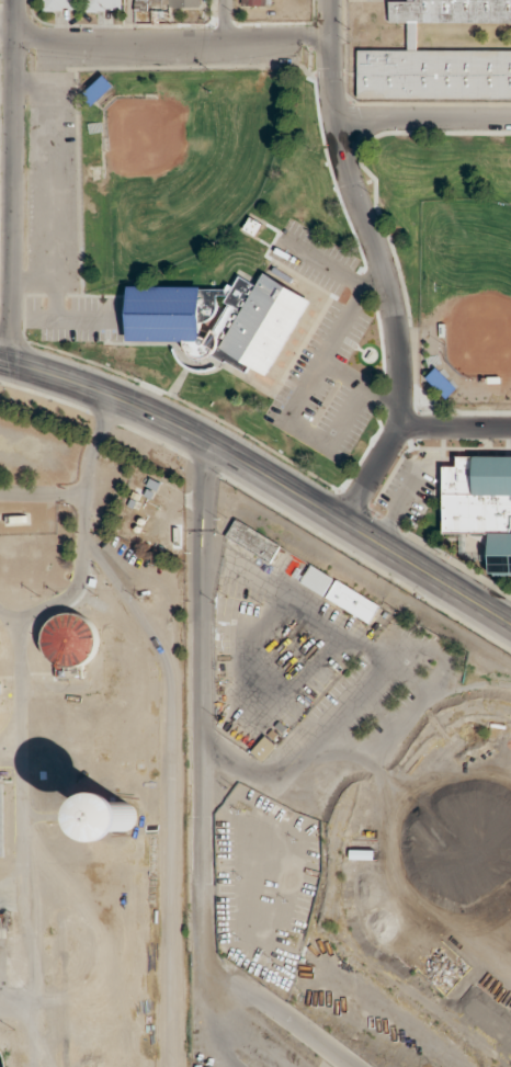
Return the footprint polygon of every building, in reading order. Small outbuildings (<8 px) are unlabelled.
[(121,10),(121,0),(87,0),(87,11),(121,10)] [(390,0),(389,21),(408,21),(408,49),(357,48),(357,97),(510,98),(510,50),(417,49),(417,21),(510,21),(510,0),(408,0),(390,0)] [(128,286),(128,340),(186,340),(186,355),(192,358),(192,368),(196,370),(204,370),(211,357),(219,357),(246,370),(248,365),(269,376),(309,298),(262,274),(257,285),(238,276),(232,288),(202,288),(198,286),(128,286)] [(489,534),(489,575),(510,575),(510,456),(456,456),(456,466),(443,466),(443,534),(489,534)] [(281,541),(234,521),(226,540),(273,560),(281,541)] [(300,582),(323,596),(334,578),(311,564),(300,582)] [(380,602),(334,581),(326,600),(372,621),(380,602)] [(45,650),(51,651),(50,664),(92,666),(95,617),(47,614),(45,650)] [(143,794),(98,794),(98,838),(143,838),(143,794)]
